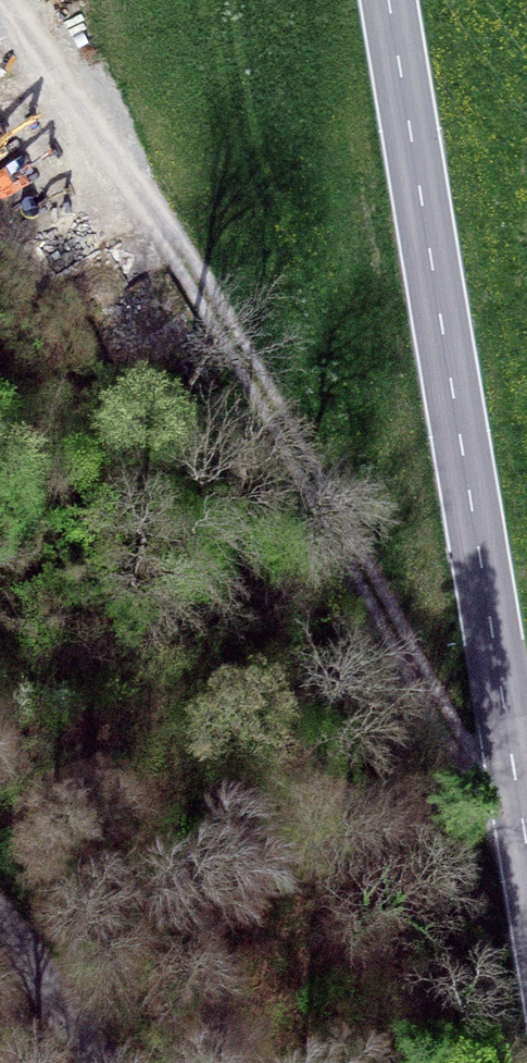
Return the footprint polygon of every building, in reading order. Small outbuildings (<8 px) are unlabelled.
[(48,283),(102,255),(0,63),(0,192),(48,283)]
